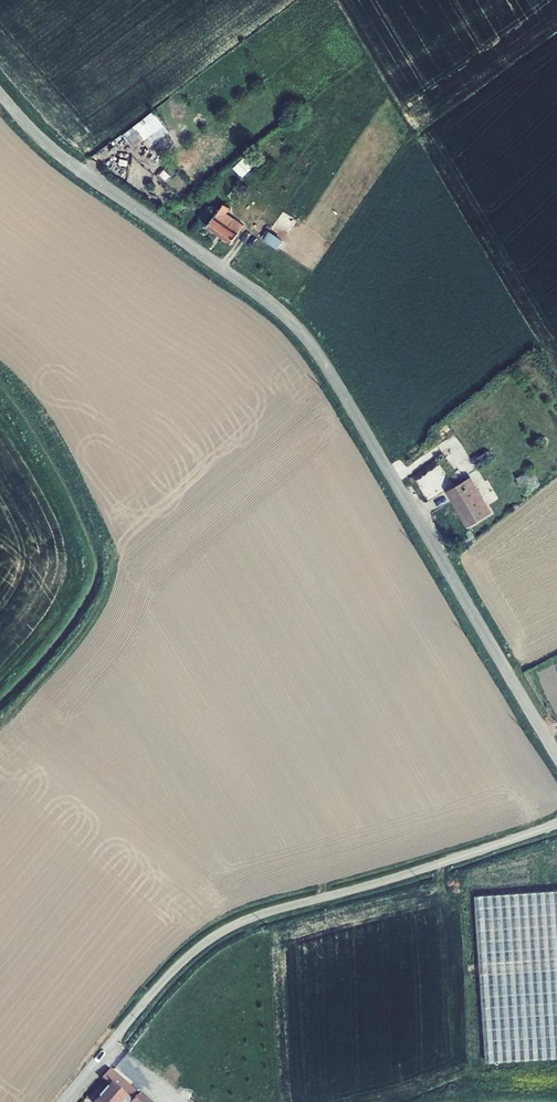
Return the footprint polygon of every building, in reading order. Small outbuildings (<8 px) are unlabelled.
[(169,132),(153,111),(122,135),(131,148),(143,140),(144,141),(143,142),(148,149),(169,132)] [(254,167),(246,157),(234,169),(242,178),(254,167)] [(171,176),(164,170),(160,175),(166,180),(171,176)] [(227,214),(231,209),(224,205),(207,228),(232,245),(236,239),(235,238),(244,225),(227,214)] [(284,241),(270,231),(264,240),(277,250),(284,241)] [(488,450),(474,459),(478,466),(493,457),(488,450)] [(493,512),(472,475),(447,491),(468,526),(493,512)] [(476,896),(487,1062),(556,1058),(556,890),(476,896)] [(110,1069),(101,1079),(109,1086),(96,1101),(150,1101),(140,1093),(139,1094),(110,1069)]
